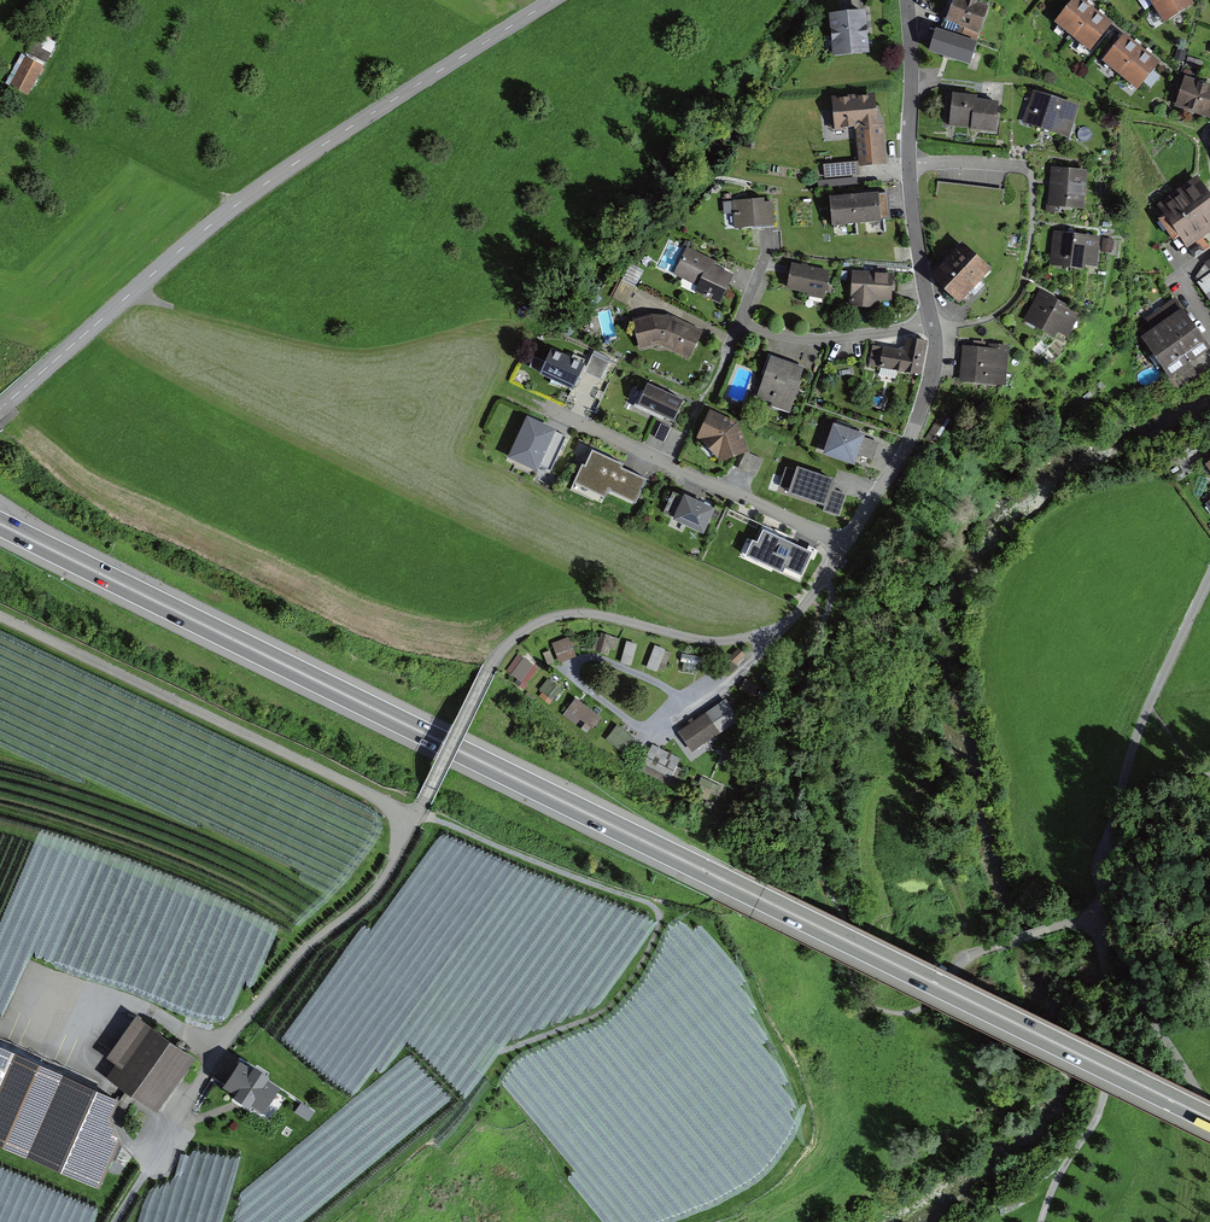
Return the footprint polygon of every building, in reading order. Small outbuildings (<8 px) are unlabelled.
[(974,0),(949,0),(942,20),(976,33),(986,4),(974,0)] [(1082,0),(1068,0),(1052,22),(1088,51),(1110,22),(1082,0)] [(1190,0),(1147,0),(1162,23),(1192,3),(1190,0)] [(869,52),(861,9),(825,14),(833,57),(869,52)] [(970,38),(931,29),(927,52),(966,61),(970,38)] [(56,41),(38,32),(10,85),(25,95),(56,41)] [(1156,61),(1121,33),(1100,61),(1135,89),(1156,61)] [(1182,76),(1171,107),(1208,118),(1209,113),(1209,84),(1182,76)] [(1075,105),(1030,91),(1020,124),(1065,138),(1075,105)] [(975,94),(949,92),(947,127),(994,131),(996,101),(974,99),(975,94)] [(873,120),(871,94),(829,98),(832,129),(854,126),(857,162),(824,165),(826,180),(859,176),(858,167),(885,165),(880,119),(873,120)] [(1083,168),(1050,165),(1046,205),(1080,208),(1083,168)] [(1194,176),(1155,203),(1185,246),(1209,229),(1209,198),(1194,176)] [(876,222),(873,191),(827,196),(829,225),(876,222)] [(773,226),(772,202),(732,203),(734,228),(773,226)] [(1095,235),(1052,230),(1047,264),(1081,268),(1082,260),(1092,261),(1095,235)] [(1107,238),(1103,251),(1112,253),(1116,240),(1107,238)] [(988,267),(959,241),(927,276),(955,303),(988,267)] [(715,259),(687,247),(675,274),(697,284),(694,293),(718,303),(730,273),(712,265),(715,259)] [(1191,275),(1209,300),(1209,261),(1191,275)] [(830,270),(791,263),(787,290),(825,297),(830,270)] [(890,298),(891,273),(851,272),(849,296),(853,295),(853,306),(874,307),(874,298),(890,298)] [(1076,310),(1037,291),(1022,321),(1050,334),(1051,332),(1063,337),(1076,310)] [(1206,347),(1173,298),(1143,318),(1150,328),(1138,337),(1164,375),(1206,347)] [(689,359),(701,334),(671,320),(655,319),(634,324),(641,350),(659,345),(689,359)] [(926,340),(905,336),(903,350),(872,344),(868,367),(919,377),(926,340)] [(987,347),(961,344),(956,380),(1002,383),(1007,343),(987,342),(987,347)] [(581,362),(546,349),(536,374),(569,388),(581,362)] [(804,367),(770,355),(757,397),(791,410),(804,367)] [(608,364),(592,357),(585,374),(600,381),(608,364)] [(680,401),(643,384),(634,404),(671,423),(680,401)] [(736,423),(706,409),(695,437),(719,461),(747,452),(736,423)] [(568,435),(524,416),(505,458),(536,472),(539,464),(552,470),(568,435)] [(862,432),(830,422),(819,455),(851,466),(855,455),(871,460),(877,441),(861,436),(862,432)] [(662,423),(657,437),(667,441),(673,426),(662,423)] [(620,464),(589,450),(582,465),(579,464),(571,482),(602,496),(605,489),(634,502),(644,480),(619,468),(620,464)] [(762,460),(747,454),(740,470),(755,476),(762,460)] [(838,484),(798,470),(797,472),(786,469),(780,487),(791,491),(789,496),(825,508),(824,512),(839,517),(846,496),(835,492),(838,484)] [(713,508),(681,494),(670,520),(702,533),(713,508)] [(807,552),(760,530),(753,543),(749,541),(742,556),(779,573),(781,568),(796,576),(807,552)] [(617,649),(619,638),(602,633),(600,639),(593,637),(590,649),(607,655),(609,647),(617,649)] [(577,657),(569,636),(552,644),(559,664),(577,657)] [(637,644),(626,640),(620,663),(631,667),(637,644)] [(666,650),(654,646),(647,669),(657,673),(666,650)] [(745,656),(738,649),(729,657),(734,665),(745,656)] [(532,664),(521,657),(509,676),(518,683),(532,664)] [(561,690),(548,679),(538,690),(551,701),(561,690)] [(756,686),(744,679),(738,689),(750,697),(756,686)] [(737,719),(724,697),(676,731),(690,752),(737,719)] [(600,717),(573,698),(565,710),(591,729),(600,717)] [(633,738),(617,726),(606,739),(622,752),(633,738)] [(680,758),(651,744),(639,766),(676,788),(686,770),(676,766),(680,758)] [(199,1059),(135,1012),(104,1054),(116,1063),(108,1073),(161,1111),(199,1059)] [(95,1179),(115,1134),(116,1090),(0,1039),(0,1138),(95,1179)] [(220,1091),(264,1121),(282,1095),(237,1065),(220,1091)] [(293,1108),(307,1118),(314,1107),(300,1097),(293,1108)] [(211,1187),(234,1189),(238,1153),(207,1150),(206,1164),(213,1165),(211,1187)]
